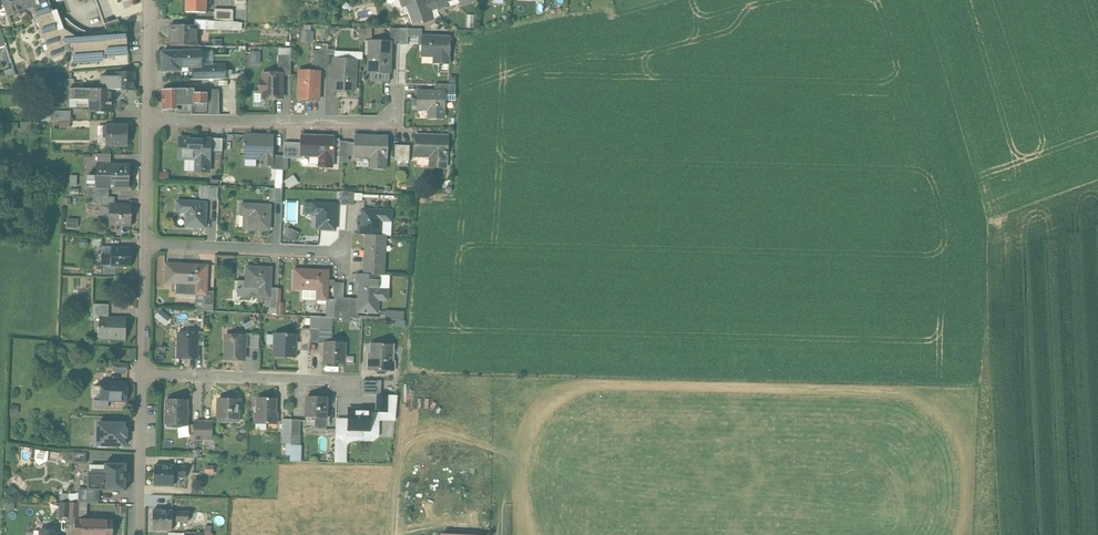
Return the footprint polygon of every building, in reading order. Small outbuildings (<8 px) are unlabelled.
[(7,16),(26,10),(47,2),(47,1),(47,0),(2,0),(7,16)] [(186,11),(204,12),(204,0),(186,0),(186,11)] [(402,6),(407,4),(413,22),(422,19),(423,23),(433,19),(432,19),(439,16),(437,11),(430,14),(428,8),(426,0),(400,0),(402,6)] [(434,0),(426,0),(428,8),(430,14),(437,11),(438,10),(434,0)] [(442,0),(434,0),(438,10),(446,7),(444,2),(443,3),(442,0)] [(114,39),(84,42),(83,39),(86,39),(86,32),(80,30),(77,28),(74,26),(72,25),(69,22),(67,20),(65,18),(59,20),(60,23),(57,24),(49,1),(47,1),(47,2),(26,10),(30,9),(36,24),(38,23),(40,30),(38,30),(41,38),(43,37),(48,51),(46,52),(48,59),(72,51),(73,61),(105,59),(105,55),(128,53),(126,35),(114,36),(114,39)] [(118,20),(104,25),(107,32),(108,32),(108,31),(121,27),(118,20)] [(197,26),(170,25),(170,46),(189,46),(197,46),(197,26)] [(371,37),(372,29),(362,28),(361,36),(371,37)] [(399,28),(391,28),(391,42),(391,44),(399,44),(399,28)] [(399,28),(399,44),(408,44),(408,36),(408,29),(399,28)] [(303,30),(303,41),(314,42),(314,31),(303,30)] [(450,37),(421,36),(421,56),(438,57),(438,64),(449,64),(450,37)] [(391,42),(370,41),(369,72),(370,72),(390,73),(391,44),(391,42)] [(261,51),(252,51),(253,64),(261,64),(261,51)] [(327,52),(318,51),(317,67),(327,67),(327,54),(327,52)] [(200,53),(189,53),(189,52),(180,52),(162,52),(162,71),(180,71),(180,67),(193,67),(200,66),(200,53)] [(335,55),(327,54),(327,67),(333,68),(334,59),(335,59),(335,55)] [(291,55),(278,55),(278,74),(282,74),(282,75),(291,75),(291,55)] [(335,59),(334,59),(333,68),(333,90),(355,91),(356,60),(335,59)] [(213,66),(200,66),(193,67),(194,80),(214,79),(213,66)] [(319,71),(298,71),(297,100),(318,101),(319,71)] [(390,73),(370,72),(370,81),(389,82),(390,73)] [(117,77),(101,77),(101,89),(112,90),(134,90),(135,73),(117,73),(117,77)] [(278,74),(263,74),(263,81),(260,81),(260,92),(263,91),(263,99),(282,99),(282,90),(280,89),(280,84),(282,82),(282,75),(282,74),(278,74)] [(435,92),(418,92),(418,109),(428,109),(428,118),(444,118),(444,101),(454,101),(454,97),(456,95),(454,93),(454,92),(456,92),(456,84),(451,84),(451,92),(444,92),(435,92)] [(451,92),(451,84),(435,84),(435,92),(444,92),(451,92)] [(101,89),(70,89),(70,90),(76,90),(76,99),(90,100),(90,111),(112,112),(112,90),(101,89)] [(194,91),(163,91),(162,110),(180,110),(180,105),(192,106),(194,106),(194,94),(194,91)] [(218,95),(194,94),(194,106),(192,106),(192,115),(218,115),(218,95)] [(36,121),(59,121),(70,121),(70,111),(36,112),(36,121)] [(127,126),(104,126),(104,137),(107,137),(107,145),(127,146),(127,126)] [(274,136),(245,135),(244,144),(243,144),(243,146),(244,146),(244,158),(262,159),(261,164),(258,163),(258,165),(257,166),(271,166),(272,166),(273,155),(274,136)] [(446,136),(418,135),(417,155),(433,156),(433,165),(445,166),(446,136)] [(333,137),(301,136),(301,143),(300,155),(301,155),(307,155),(307,157),(309,164),(316,164),(316,165),(319,165),(319,167),(332,168),(332,156),(333,156),(333,137)] [(387,136),(356,136),(356,143),(356,156),(372,156),(372,166),(387,166),(387,136)] [(211,139),(181,138),(180,159),(196,160),(196,170),(209,171),(210,152),(211,139)] [(222,140),(211,139),(210,152),(222,153),(222,140)] [(340,141),(340,156),(349,156),(349,143),(349,142),(340,141)] [(301,143),(284,142),(284,156),(284,158),(301,159),(301,155),(300,155),(301,143)] [(410,145),(395,145),(395,160),(409,160),(410,145)] [(272,166),(271,166),(271,169),(276,169),(283,170),(284,158),(284,156),(273,155),(272,166)] [(98,165),(98,156),(85,156),(84,180),(71,180),(71,190),(86,191),(86,187),(97,187),(98,165)] [(98,156),(98,165),(116,165),(116,156),(98,156)] [(116,165),(98,165),(97,187),(97,188),(109,188),(128,188),(129,165),(116,165)] [(285,180),(288,187),(299,183),(296,175),(285,180)] [(86,187),(86,191),(86,196),(101,197),(109,197),(109,188),(97,188),(97,187),(86,187)] [(109,197),(101,197),(101,205),(111,205),(111,204),(115,204),(116,197),(109,197)] [(297,221),(298,200),(285,199),(285,221),(297,221)] [(206,203),(177,201),(176,212),(186,212),(185,227),(205,227),(206,203)] [(336,204),(313,203),(312,214),(318,214),(317,229),(335,230),(336,204)] [(115,204),(111,204),(111,205),(110,224),(130,224),(131,204),(115,204)] [(270,205),(241,204),(241,215),(244,215),(243,229),(249,230),(249,229),(269,230),(270,205)] [(392,211),(362,209),(361,234),(366,234),(381,235),(382,221),(391,221),(392,211)] [(78,228),(79,220),(68,219),(67,227),(78,228)] [(287,227),(284,236),(297,240),(300,231),(287,227)] [(381,235),(366,234),(364,268),(384,269),(386,235),(381,235)] [(127,247),(109,247),(109,254),(100,254),(100,264),(101,264),(109,264),(109,266),(113,266),(127,267),(127,247)] [(109,264),(101,264),(101,278),(113,279),(113,266),(109,266),(109,264)] [(207,265),(182,264),(182,265),(176,265),(176,281),(176,293),(195,294),(195,295),(196,295),(196,294),(205,295),(206,295),(206,291),(207,265),(208,265),(207,265)] [(271,268),(246,267),(246,281),(238,281),(237,297),(259,297),(270,298),(270,288),(271,268)] [(335,300),(327,300),(329,271),(304,269),(304,273),(295,272),(294,284),(303,284),(303,289),(317,290),(317,300),(327,300),(326,310),(335,311),(335,300)] [(364,274),(359,274),(358,299),(358,312),(375,313),(378,311),(378,307),(376,305),(374,305),(374,300),(388,300),(388,290),(379,289),(379,275),(364,274)] [(278,288),(270,288),(270,298),(269,308),(277,308),(278,303),(278,288)] [(214,292),(206,291),(206,295),(205,295),(205,304),(213,305),(214,292)] [(205,295),(196,294),(196,295),(195,295),(195,294),(195,310),(213,311),(213,305),(205,304),(205,295)] [(351,298),(335,297),(335,300),(335,311),(350,311),(351,298)] [(358,299),(351,298),(350,311),(350,318),(358,318),(358,312),(358,299)] [(108,303),(93,303),(93,318),(99,319),(99,317),(108,317),(108,303)] [(277,308),(277,315),(285,315),(285,303),(278,303),(277,308)] [(162,309),(155,316),(165,325),(171,317),(162,309)] [(350,311),(335,311),(326,310),(326,317),(331,317),(350,318),(350,311)] [(403,312),(386,312),(386,319),(403,320),(403,312)] [(250,316),(242,321),(246,328),(254,323),(250,316)] [(326,317),(310,316),(310,318),(319,319),(319,343),(324,343),(324,342),(330,342),(331,317),(326,317)] [(108,317),(99,317),(99,319),(99,336),(125,336),(126,317),(108,317)] [(310,329),(301,329),(301,342),(310,342),(319,343),(319,319),(310,318),(310,329)] [(197,334),(179,334),(178,358),(197,359),(197,345),(197,334)] [(296,335),(275,334),(275,335),(278,335),(278,344),(275,344),(274,356),(295,357),(295,350),(296,342),(296,335)] [(236,336),(233,339),(226,339),(225,360),(244,360),(244,347),(245,336),(244,336),(236,336)] [(301,342),(296,342),(295,350),(310,350),(310,342),(301,342)] [(330,342),(324,342),(324,343),(324,349),(322,349),(322,356),(324,356),(324,363),(344,364),(345,343),(330,342)] [(393,344),(371,344),(372,344),(371,359),(369,359),(369,360),(370,360),(369,369),(369,370),(394,371),(394,370),(393,370),(394,362),(394,361),(392,361),(392,345),(393,345),(393,344)] [(128,364),(114,364),(114,372),(128,372),(128,364)] [(364,377),(363,394),(377,394),(383,395),(383,388),(378,388),(378,377),(364,377)] [(128,382),(101,381),(100,398),(95,398),(95,408),(108,408),(108,402),(127,402),(128,382)] [(383,395),(377,394),(376,412),(389,412),(389,395),(383,395)] [(327,398),(306,397),(306,417),(315,417),(315,429),(326,429),(327,398)] [(276,398),(257,398),(257,413),(255,413),(255,423),(277,424),(277,413),(275,413),(276,398)] [(239,400),(218,399),(218,419),(227,419),(227,422),(238,423),(239,400)] [(187,400),(167,400),(166,425),(188,425),(187,424),(187,416),(188,416),(188,415),(186,415),(187,400)] [(360,409),(349,409),(349,418),(348,419),(348,429),(370,430),(371,411),(359,411),(360,409)] [(291,420),(283,420),(282,434),(291,435),(291,420)] [(291,420),(291,435),(300,435),(300,420),(291,420)] [(203,424),(194,424),(193,439),(202,439),(203,424)] [(212,424),(203,424),(202,439),(212,440),(212,424)] [(108,427),(94,427),(94,436),(107,437),(108,427)] [(291,435),(282,434),(282,443),(291,443),(291,435)] [(300,435),(291,435),(291,443),(290,461),(301,461),(302,446),(299,446),(300,435)] [(335,446),(335,462),(344,463),(345,447),(335,446)] [(21,447),(19,463),(30,464),(33,449),(21,447)] [(81,467),(81,458),(63,458),(64,467),(81,467)] [(128,460),(107,459),(107,470),(107,485),(128,486),(128,460)] [(186,467),(157,466),(156,485),(174,486),(174,477),(186,477),(186,467)] [(107,470),(91,469),(90,485),(107,485),(107,470)] [(61,493),(61,502),(71,502),(71,493),(61,493)] [(6,502),(5,511),(14,512),(15,503),(6,502)] [(69,503),(62,503),(61,516),(69,516),(69,503)] [(172,511),(153,510),(153,530),(171,530),(172,521),(188,522),(188,512),(172,511)] [(76,519),(76,534),(112,534),(113,520),(76,519)]
